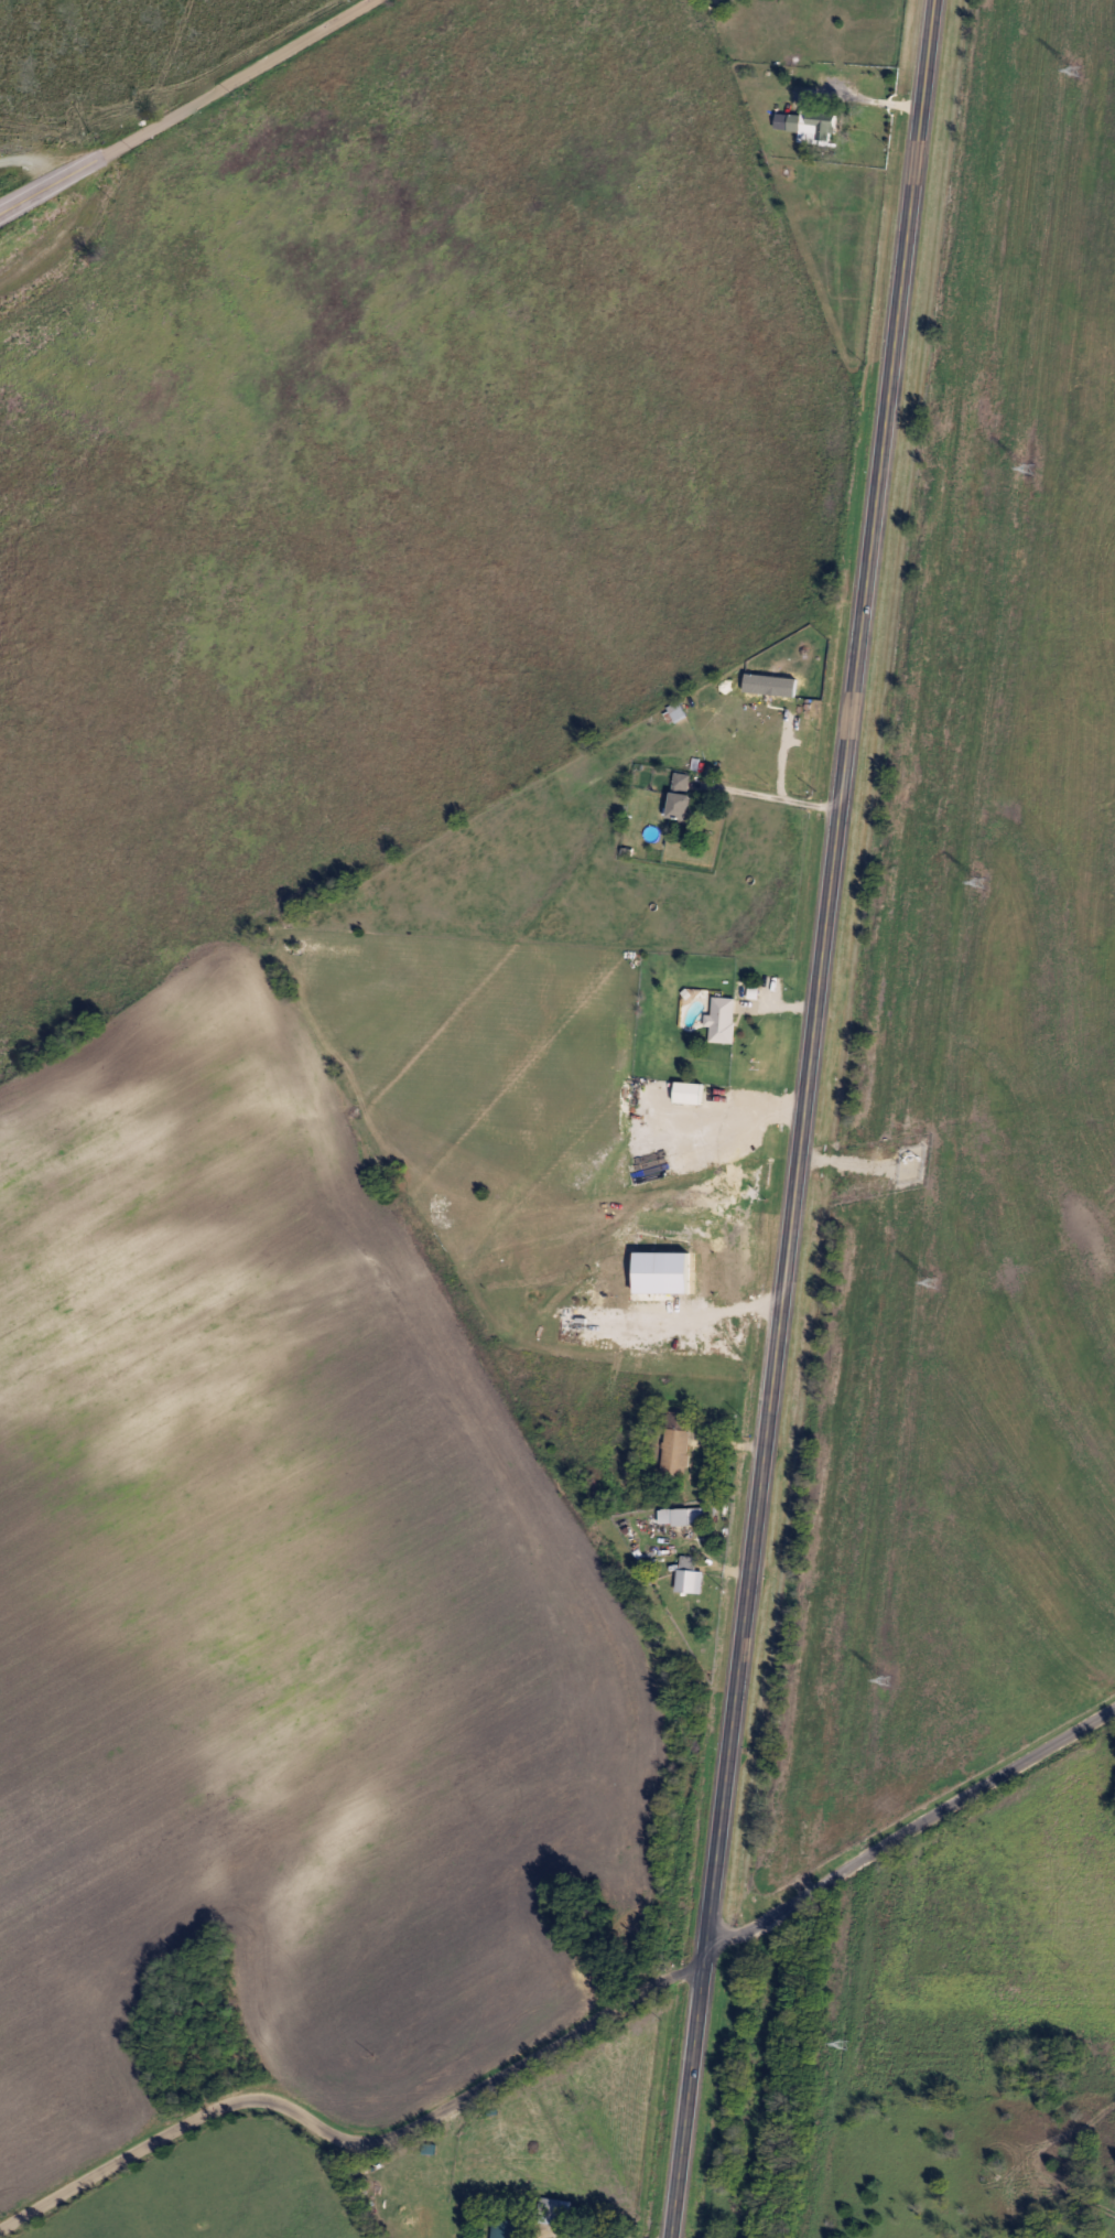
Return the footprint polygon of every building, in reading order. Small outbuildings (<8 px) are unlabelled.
[(789,131),(790,111),(810,112),(810,117),(835,118),(834,141),(799,139),(800,132),(789,131)] [(685,715),(675,721),(669,707),(679,701),(685,715)] [(694,795),(692,822),(669,821),(672,773),(691,774),(690,794),(694,795)] [(735,998),(734,1043),(708,1043),(711,998),(735,998)] [(674,1104),(675,1084),(702,1084),(701,1105),(674,1104)] [(669,1412),(694,1416),(685,1477),(660,1474),(669,1412)] [(689,1508),(689,1525),(672,1525),(672,1508),(689,1508)] [(697,1556),(697,1591),(679,1591),(679,1556),(697,1556)] [(560,2223),(540,2223),(540,2197),(560,2197),(560,2223)] [(523,2220),(522,2237),(492,2237),(494,2219),(523,2220)]
